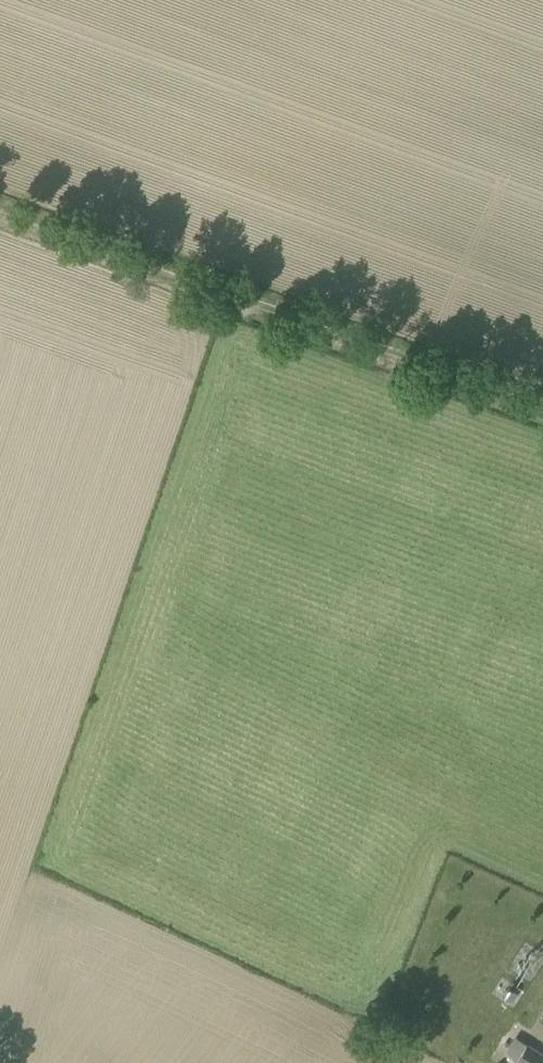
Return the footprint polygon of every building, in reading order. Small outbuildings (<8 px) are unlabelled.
[(504,1052),(520,1062),(542,1062),(542,1055),(515,1036),(504,1052)]
